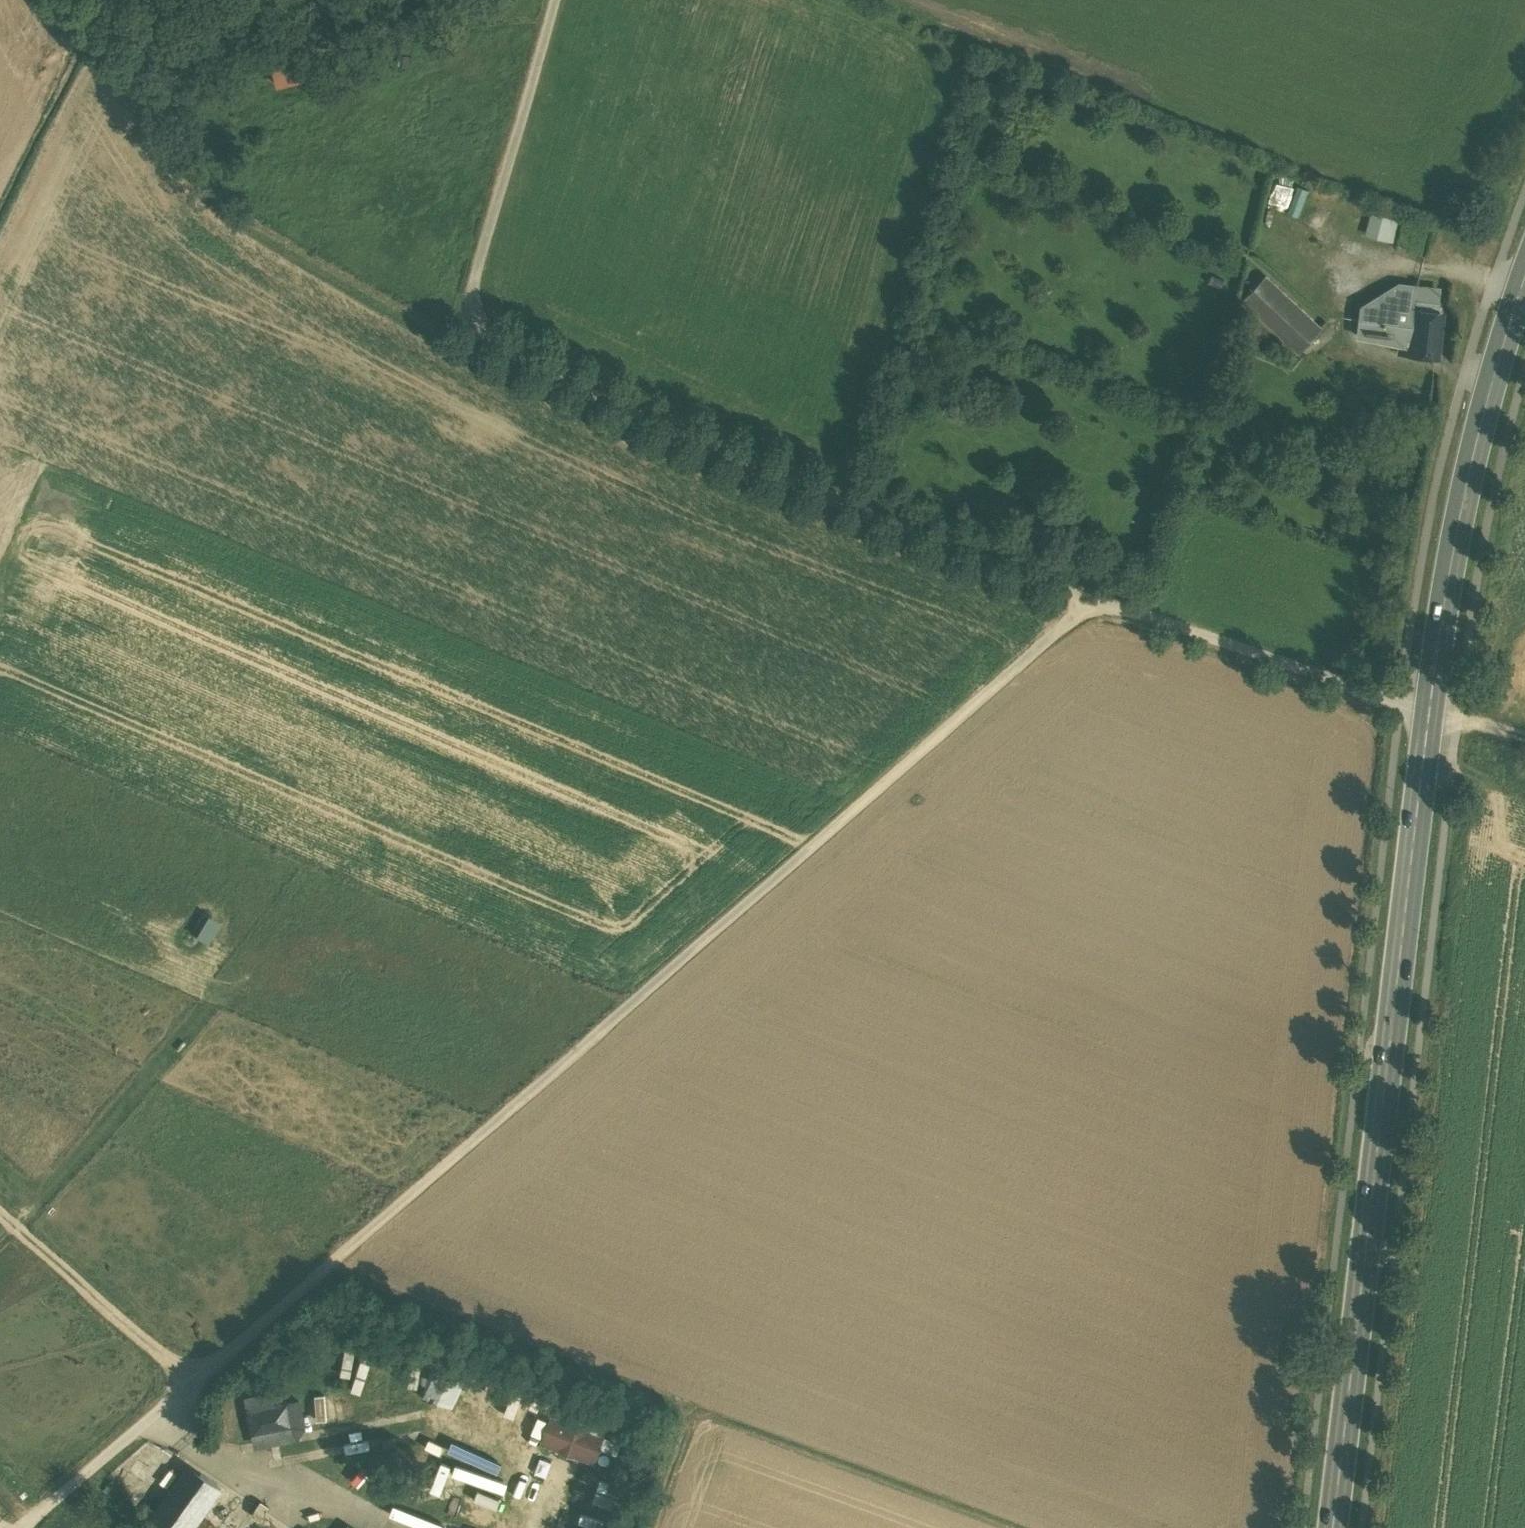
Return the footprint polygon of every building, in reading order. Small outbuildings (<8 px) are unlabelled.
[(1272,194),(1291,198),(1296,177),(1277,172),(1272,194)] [(1395,241),(1400,216),(1369,211),(1365,235),(1395,241)] [(1321,328),(1266,277),(1245,300),(1299,351),(1321,328)] [(1442,293),(1400,287),(1365,309),(1358,336),(1400,343),(1407,345),(1411,308),(1440,311),(1442,293)] [(1440,311),(1411,308),(1407,345),(1400,343),(1399,352),(1435,356),(1440,311)] [(450,1404),(457,1379),(427,1370),(420,1395),(450,1404)] [(276,1395),(242,1401),(245,1415),(278,1408),(276,1395)] [(278,1408),(245,1415),(250,1443),(300,1433),(294,1405),(278,1408)] [(606,1438),(552,1416),(541,1442),(595,1464),(606,1438)] [(142,1499),(157,1488),(152,1482),(172,1466),(152,1440),(117,1466),(142,1499)] [(283,1442),(256,1444),(258,1470),(308,1467),(307,1455),(284,1457),(283,1442)] [(196,1518),(218,1485),(195,1470),(173,1502),(196,1518)] [(464,1485),(461,1499),(485,1504),(488,1490),(464,1485)] [(489,1515),(435,1497),(432,1509),(424,1506),(418,1523),(434,1527),(485,1527),(489,1515)] [(249,1503),(236,1498),(224,1527),(239,1527),(249,1503)]
